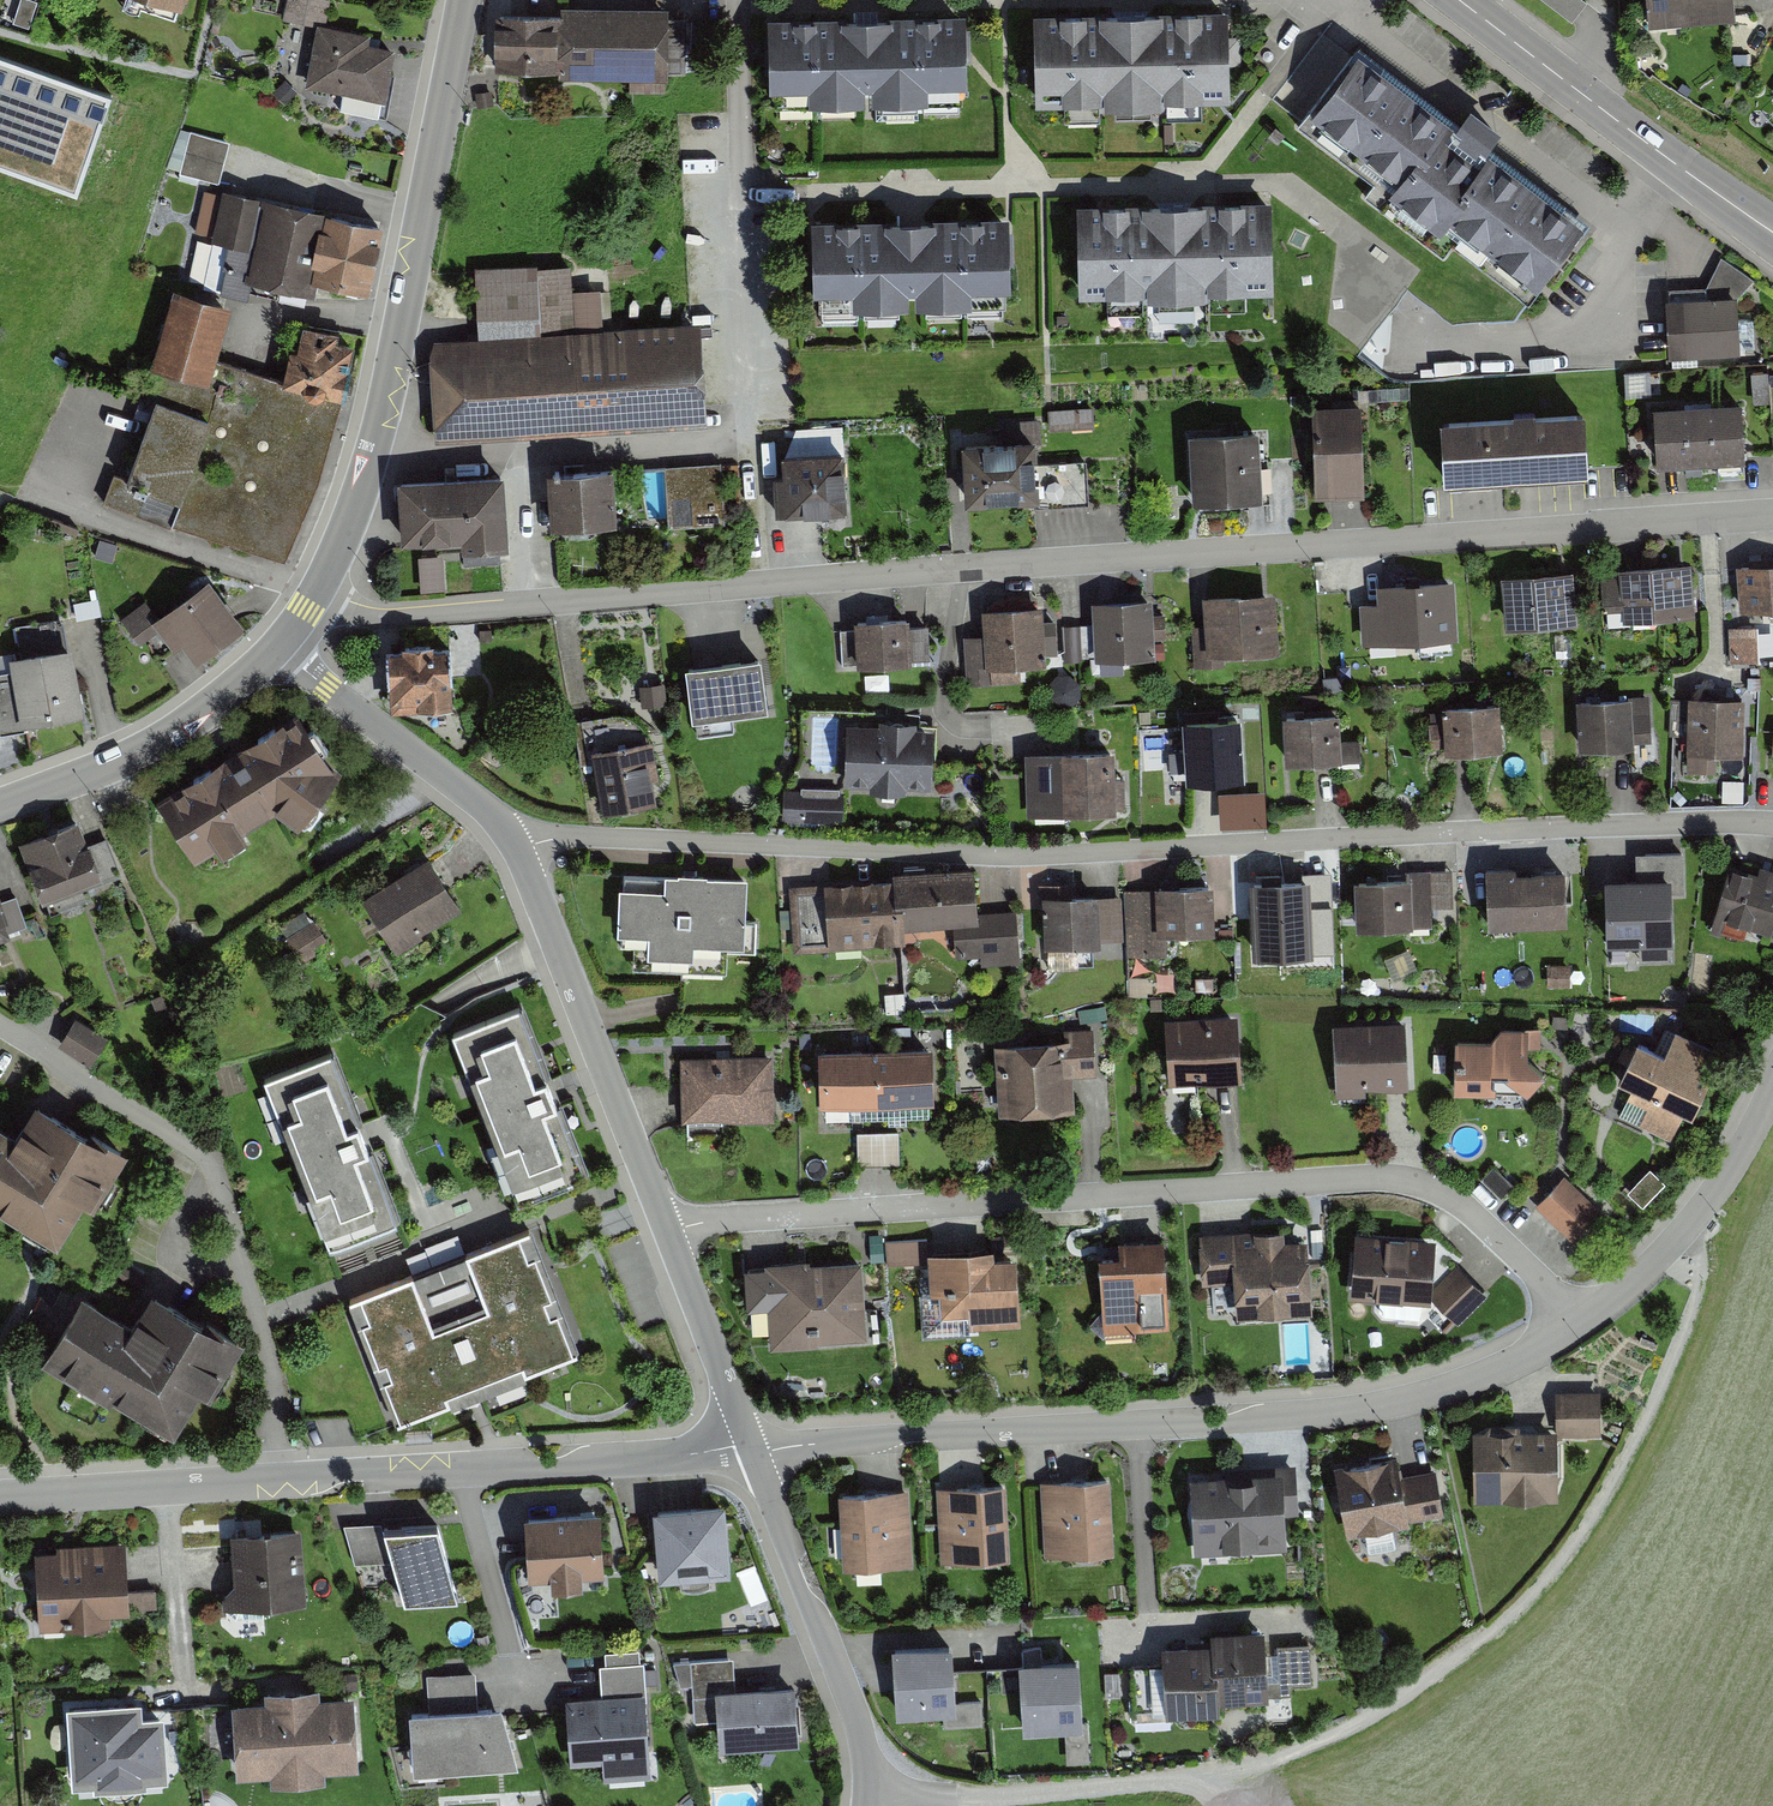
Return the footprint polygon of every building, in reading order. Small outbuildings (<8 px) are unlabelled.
[(176,15),(181,0),(128,0),(176,15)] [(287,20),(326,27),(330,4),(304,0),(291,0),(287,20)] [(1735,0),(1647,0),(1649,26),(1736,19),(1735,0)] [(669,16),(669,5),(562,5),(562,13),(496,12),(496,68),(559,69),(559,76),(570,76),(631,76),(631,92),(668,92),(668,71),(686,71),(686,16),(669,16)] [(1218,18),(1021,19),(1022,93),(1061,92),(1062,108),(1178,106),(1178,90),(1219,89),(1218,18)] [(960,21),(762,23),(763,96),(803,96),(803,111),(919,110),(919,93),(960,92),(960,21)] [(369,38),(318,28),(305,94),(380,109),(391,53),(367,49),(369,38)] [(1448,131),(1354,51),(1304,123),(1386,188),(1380,201),(1432,240),(1439,229),(1525,296),(1576,225),(1483,155),(1496,137),(1464,114),(1448,131)] [(0,55),(0,167),(76,193),(111,94),(0,55)] [(1275,100),(1303,118),(1319,92),(1291,75),(1275,100)] [(182,128),(170,169),(219,184),(232,143),(182,128)] [(303,279),(318,211),(221,190),(209,243),(249,252),(244,278),(300,291),(303,279)] [(1266,210),(1068,212),(1069,285),(1109,285),(1109,300),(1225,299),(1225,282),(1266,281),(1266,210)] [(376,224),(318,211),(303,279),(360,292),(376,224)] [(1004,224),(806,226),(807,299),(847,299),(847,314),(963,313),(963,296),(1004,296),(1004,224)] [(433,338),(429,356),(435,440),(708,421),(707,415),(705,387),(701,319),(603,325),(601,286),(572,288),(570,263),(537,265),(537,262),(474,265),(477,335),(433,338)] [(226,304),(167,290),(107,496),(276,558),(314,478),(336,392),(280,378),(212,361),(226,304)] [(1735,302),(1664,303),(1665,361),(1737,359),(1735,302)] [(349,339),(294,325),(280,378),(336,392),(349,339)] [(1586,405),(1440,413),(1442,444),(1443,475),(1590,467),(1588,436),(1586,405)] [(1355,406),(1306,410),(1312,503),(1363,501),(1355,406)] [(1094,407),(1050,410),(1052,429),(1095,427),(1094,407)] [(1740,408),(1698,410),(1701,458),(1720,457),(1720,462),(1743,461),(1740,408)] [(1698,410),(1656,412),(1659,466),(1682,464),(1681,459),(1701,458),(1698,410)] [(1036,434),(962,439),(966,500),(1033,496),(1040,496),(1038,462),(1036,434)] [(1255,434),(1192,437),(1196,500),(1259,497),(1259,495),(1269,494),(1267,459),(1257,459),(1255,434)] [(783,473),(773,473),(775,512),(848,508),(844,446),(781,450),(783,473)] [(1038,462),(1040,496),(1033,496),(1034,506),(1089,503),(1086,459),(1038,462)] [(721,462),(665,465),(669,527),(724,524),(721,462)] [(613,464),(546,468),(550,523),(617,519),(613,464)] [(504,470),(398,477),(402,539),(463,535),(464,546),(509,543),(504,470)] [(444,554),(418,556),(421,591),(446,590),(444,554)] [(1650,563),(1619,565),(1620,590),(1621,599),(1621,618),(1652,616),(1694,614),(1693,598),(1692,561),(1653,563),(1650,563)] [(1737,563),(1739,610),(1772,608),(1772,561),(1737,563)] [(1531,571),(1500,573),(1504,626),(1535,623),(1539,623),(1577,620),(1574,568),(1536,571),(1531,571)] [(1377,600),(1360,601),(1362,639),(1458,634),(1455,577),(1376,581),(1377,600)] [(238,628),(203,582),(154,618),(145,607),(118,628),(134,649),(154,634),(168,652),(175,647),(188,664),(238,628)] [(1274,598),(1201,600),(1203,668),(1229,667),(1228,656),(1276,654),(1274,598)] [(1148,603),(1097,606),(1098,625),(1079,626),(1081,657),(1151,654),(1150,636),(1165,635),(1164,616),(1149,617),(1148,603)] [(988,640),(965,641),(967,681),(992,679),(991,664),(1041,661),(1040,642),(1054,641),(1053,623),(1039,624),(1038,610),(987,613),(988,640)] [(908,619),(852,623),(855,671),(930,667),(928,624),(909,625),(908,619)] [(81,715),(67,646),(0,659),(0,731),(81,715)] [(446,649),(382,653),(386,712),(451,708),(446,649)] [(762,653),(685,663),(692,718),(696,718),(697,729),(733,724),(732,713),(768,709),(762,653)] [(1655,697),(1575,702),(1578,751),(1633,748),(1632,736),(1657,734),(1655,697)] [(1745,699),(1688,698),(1687,772),(1716,772),(1717,755),(1745,756),(1745,699)] [(1501,700),(1444,702),(1446,750),(1503,747),(1501,700)] [(1337,713),(1280,717),(1283,766),(1340,763),(1337,713)] [(294,717),(149,803),(189,865),(272,812),(293,828),(333,774),(294,717)] [(1183,755),(1168,756),(1170,776),(1244,770),(1240,720),(1181,725),(1183,755)] [(934,725),(847,723),(845,785),(932,787),(934,725)] [(653,785),(652,777),(659,776),(655,753),(653,740),(652,736),(617,742),(591,747),(603,811),(628,806),(656,801),(655,797),(653,785)] [(1115,748),(1025,751),(1026,815),(1116,813),(1115,748)] [(845,789),(786,790),(786,820),(845,819),(845,789)] [(1269,828),(1267,793),(1220,795),(1221,830),(1269,828)] [(78,819),(14,843),(37,902),(101,878),(78,819)] [(1637,875),(1672,874),(1672,890),(1684,890),(1683,850),(1636,851),(1637,875)] [(425,859),(359,900),(392,953),(458,912),(425,859)] [(1726,866),(1716,894),(1731,900),(1721,927),(1767,944),(1772,927),(1772,871),(1754,864),(1750,875),(1726,866)] [(888,880),(790,889),(795,955),(901,945),(899,931),(951,926),(955,967),(1020,961),(1015,909),(973,912),(969,867),(887,874),(888,880)] [(1563,869),(1482,872),(1484,928),(1565,925),(1563,869)] [(1451,870),(1412,872),(1415,925),(1432,924),(1431,910),(1453,909),(1451,870)] [(658,891),(614,889),(612,933),(645,934),(644,957),(688,959),(689,943),(741,946),(744,876),(659,873),(658,891)] [(1637,875),(1605,876),(1607,942),(1674,940),(1672,890),(1672,874),(1637,875)] [(1409,879),(1351,880),(1352,930),(1410,928),(1409,879)] [(1307,881),(1248,885),(1251,932),(1311,927),(1307,881)] [(1209,884),(1125,889),(1129,958),(1168,955),(1166,932),(1212,929),(1209,884)] [(1095,892),(1037,896),(1041,946),(1122,940),(1119,896),(1095,898),(1095,892)] [(516,1006),(448,1033),(516,1202),(584,1176),(516,1006)] [(1234,1013),(1162,1019),(1168,1084),(1240,1078),(1234,1013)] [(1403,1019),(1330,1024),(1336,1098),(1364,1096),(1364,1089),(1408,1086),(1403,1019)] [(71,1020),(56,1045),(88,1065),(103,1039),(71,1020)] [(1051,1038),(994,1042),(999,1114),(1075,1109),(1073,1076),(1097,1074),(1094,1025),(1050,1028),(1051,1038)] [(1491,1038),(1456,1036),(1454,1090),(1527,1093),(1546,1070),(1529,1057),(1529,1047),(1540,1047),(1541,1026),(1501,1025),(1491,1038)] [(1663,1054),(1634,1040),(1615,1082),(1631,1090),(1626,1100),(1647,1110),(1639,1128),(1673,1144),(1705,1076),(1698,1072),(1709,1049),(1673,1032),(1663,1054)] [(876,1047),(877,1101),(934,1100),(934,1097),(934,1072),(933,1046),(876,1047)] [(818,1048),(820,1103),(877,1101),(876,1047),(818,1048)] [(327,1050),(260,1077),(327,1247),(395,1220),(327,1050)] [(776,1054),(681,1056),(683,1122),(777,1120),(776,1054)] [(0,1132),(0,1218),(42,1242),(67,1198),(77,1204),(110,1149),(23,1099),(3,1133),(0,1132)] [(899,1130),(857,1131),(858,1165),(900,1164),(899,1130)] [(1643,1205),(1665,1182),(1650,1167),(1627,1190),(1643,1205)] [(1494,1168),(1482,1180),(1502,1198),(1513,1186),(1494,1168)] [(1604,1210),(1567,1177),(1538,1209),(1574,1243),(1604,1210)] [(530,1227),(350,1297),(398,1421),(578,1351),(530,1227)] [(1284,1229),(1199,1233),(1201,1284),(1234,1283),(1236,1317),(1311,1313),(1308,1238),(1285,1240),(1284,1229)] [(1434,1239),(1352,1233),(1347,1298),(1429,1304),(1434,1239)] [(1120,1255),(1099,1256),(1103,1331),(1169,1327),(1164,1236),(1120,1239),(1120,1255)] [(994,1246),(928,1249),(930,1294),(941,1294),(942,1315),(969,1314),(970,1327),(1021,1324),(1017,1254),(995,1255),(994,1246)] [(861,1257),(765,1263),(769,1347),(866,1341),(861,1257)] [(1489,1296),(1458,1268),(1432,1299),(1462,1326),(1489,1296)] [(125,1323),(75,1294),(38,1359),(163,1432),(189,1388),(199,1394),(231,1339),(145,1289),(125,1323)] [(1601,1390),(1556,1391),(1556,1429),(1558,1429),(1558,1434),(1601,1434),(1601,1390)] [(1556,1429),(1473,1430),(1474,1499),(1477,1499),(1501,1499),(1558,1498),(1558,1434),(1558,1429),(1556,1429)] [(1395,1454),(1335,1466),(1348,1534),(1444,1514),(1435,1469),(1400,1476),(1395,1454)] [(1296,1469),(1189,1475),(1194,1555),(1287,1549),(1285,1515),(1299,1514),(1296,1469)] [(1110,1476),(1041,1481),(1041,1486),(1045,1556),(1115,1552),(1110,1476)] [(1006,1480),(936,1485),(941,1560),(1011,1556),(1006,1480)] [(909,1488),(839,1493),(844,1568),(913,1564),(909,1488)] [(726,1501),(653,1507),(656,1551),(658,1579),(731,1573),(726,1501)] [(595,1509),(519,1516),(523,1562),(525,1583),(601,1576),(595,1509)] [(437,1526),(383,1530),(394,1569),(403,1602),(458,1599),(437,1526)] [(301,1527),(227,1532),(233,1607),(306,1602),(301,1527)] [(394,1569),(383,1530),(344,1532),(355,1571),(394,1569)] [(56,1551),(34,1552),(39,1630),(111,1625),(110,1612),(129,1611),(129,1609),(157,1607),(156,1588),(128,1590),(125,1541),(56,1545),(56,1551)] [(1211,1641),(1162,1644),(1166,1715),(1220,1711),(1219,1701),(1269,1698),(1265,1627),(1210,1631),(1211,1641)] [(953,1642),(892,1645),(896,1715),(944,1712),(957,1711),(956,1701),(953,1642)] [(1310,1643),(1278,1644),(1280,1686),(1312,1684),(1310,1643)] [(735,1686),(734,1658),(678,1661),(673,1662),(680,1686),(692,1685),(694,1721),(717,1720),(718,1747),(799,1743),(795,1683),(735,1686)] [(1080,1659),(1019,1661),(1022,1730),(1065,1728),(1083,1728),(1082,1720),(1080,1659)] [(601,1700),(561,1703),(566,1768),(602,1765),(603,1776),(654,1773),(645,1663),(598,1667),(601,1700)] [(429,1712),(407,1713),(409,1772),(515,1764),(495,1705),(480,1707),(477,1673),(427,1677),(429,1712)] [(260,1701),(228,1703),(232,1779),(355,1772),(351,1695),(318,1697),(318,1687),(259,1690),(260,1701)] [(956,1701),(957,1711),(944,1712),(944,1727),(983,1724),(982,1699),(956,1701)] [(135,1702),(63,1707),(68,1788),(164,1781),(159,1716),(136,1717),(135,1702)] [(1083,1728),(1065,1728),(1066,1763),(1090,1762),(1089,1720),(1082,1720),(1083,1728)]
